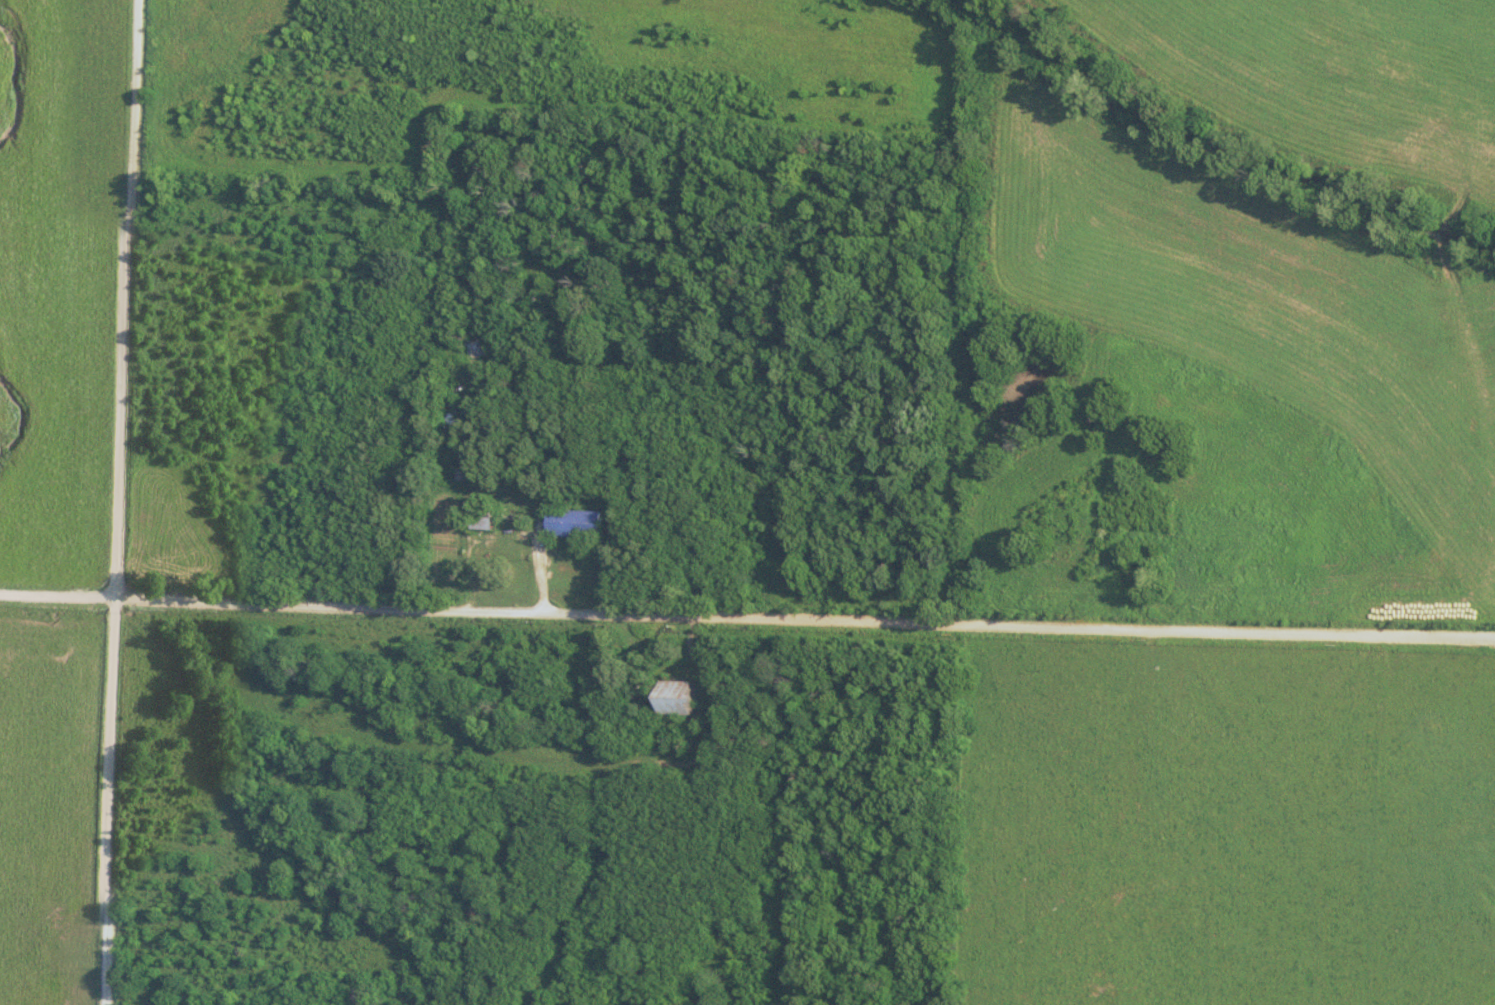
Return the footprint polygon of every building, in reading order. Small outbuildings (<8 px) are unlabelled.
[(468,469),(457,469),(457,480),(468,480),(468,469)] [(492,508),(471,508),(471,530),(492,530),(492,508)] [(604,511),(546,510),(545,536),(603,538),(604,511)] [(696,715),(697,682),(653,682),(653,714),(696,715)]
